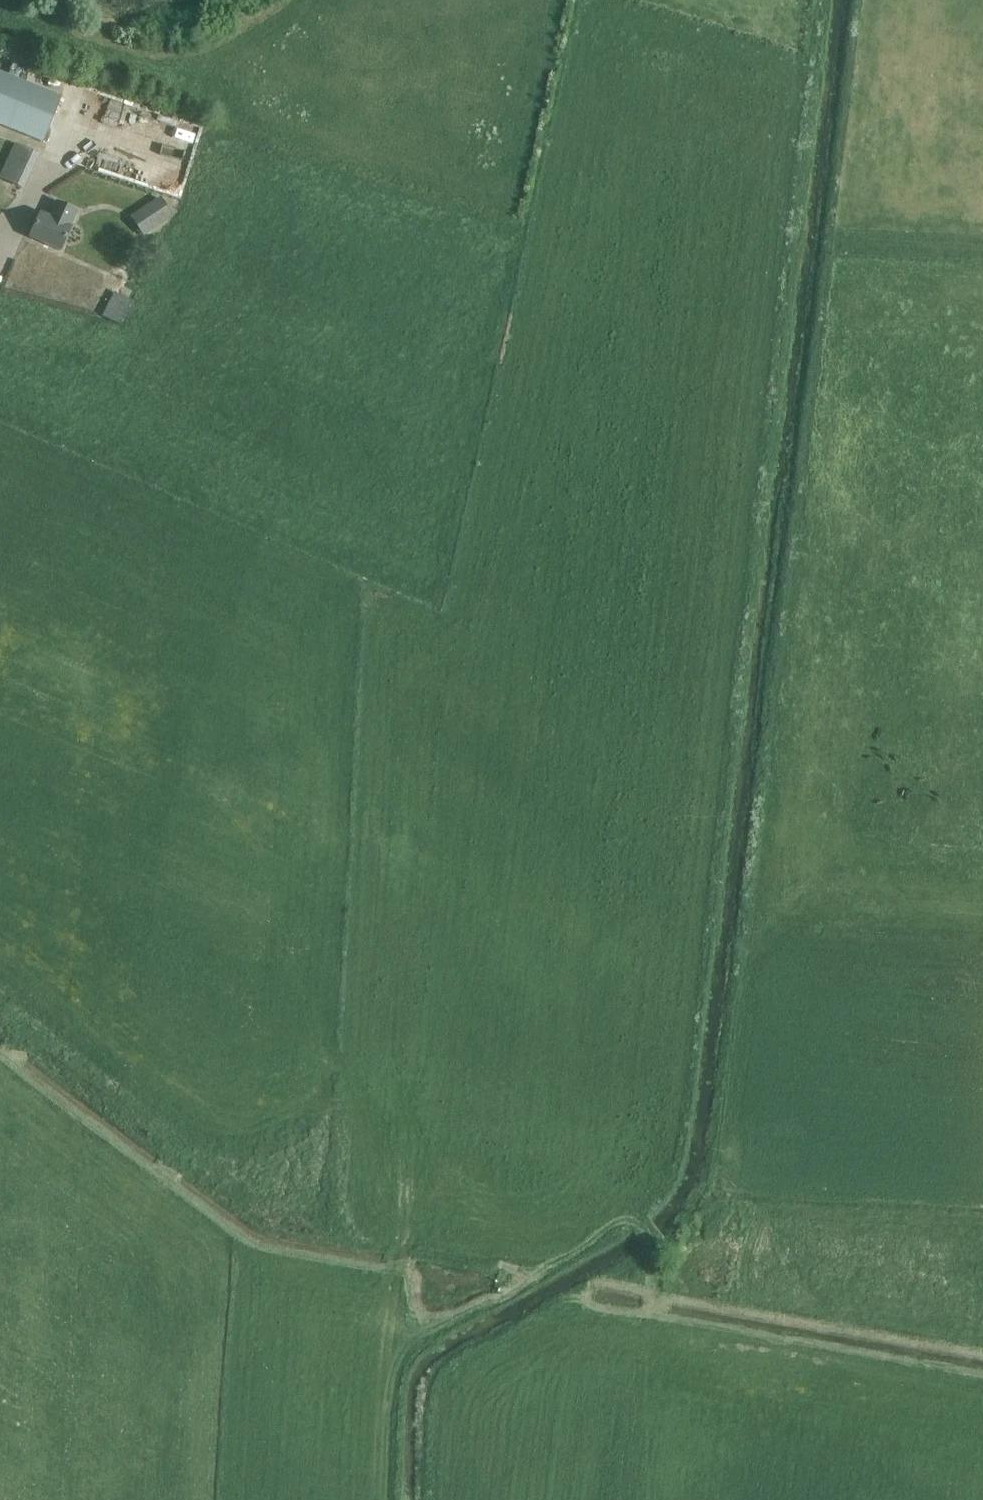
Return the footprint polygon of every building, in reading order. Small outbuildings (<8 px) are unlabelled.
[(46,137),(61,91),(0,71),(0,122),(46,137)] [(15,142),(0,173),(0,177),(24,188),(39,154),(15,142)] [(173,215),(160,195),(130,216),(144,235),(173,215)] [(78,209),(56,200),(49,215),(41,211),(30,237),(60,250),(78,209)] [(132,301),(115,291),(101,314),(120,325),(132,301)]
